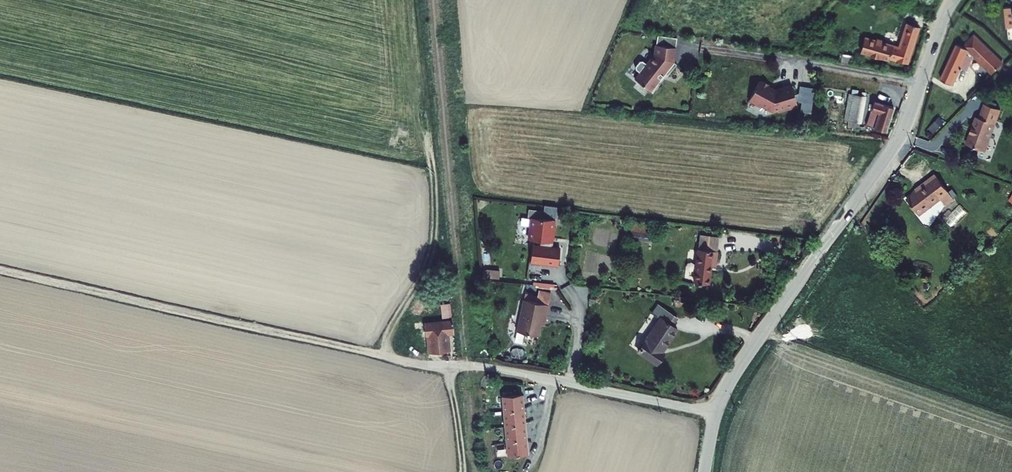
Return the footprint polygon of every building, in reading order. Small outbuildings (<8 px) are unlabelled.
[(874,38),(871,48),(912,61),(923,28),(910,24),(903,46),(874,38)] [(676,48),(678,38),(658,35),(656,45),(676,48)] [(960,46),(942,83),(953,89),(961,71),(969,75),(977,61),(969,57),(973,50),(991,67),(990,68),(997,74),(1006,65),(977,38),(968,48),(960,46)] [(676,48),(656,45),(655,54),(647,64),(643,60),(640,61),(635,66),(636,69),(639,72),(634,78),(652,93),(660,83),(658,82),(664,74),(667,77),(677,65),(673,62),(676,48)] [(801,93),(797,84),(780,90),(776,88),(777,87),(775,87),(776,85),(768,81),(767,83),(765,82),(756,102),(767,107),(768,105),(781,111),(785,110),(788,111),(805,105),(803,100),(801,93)] [(820,86),(807,84),(806,91),(801,93),(803,100),(810,100),(819,101),(820,86)] [(854,91),(847,124),(857,126),(858,123),(863,124),(869,94),(854,91)] [(819,101),(810,100),(809,110),(818,110),(819,101)] [(877,102),(873,121),(894,126),(898,107),(877,102)] [(977,116),(966,143),(985,151),(1002,110),(987,104),(981,118),(977,116)] [(932,135),(946,122),(941,116),(927,130),(932,135)] [(919,189),(904,201),(919,219),(941,201),(945,206),(952,200),(948,195),(955,189),(942,173),(935,179),(931,174),(916,186),(919,189)] [(537,244),(536,260),(563,262),(565,246),(556,245),(557,236),(559,236),(560,224),(558,223),(558,218),(547,217),(530,216),(529,225),(531,225),(530,234),(534,238),(545,239),(545,244),(537,244)] [(706,233),(699,281),(715,283),(717,266),(722,267),(726,235),(706,233)] [(506,271),(491,269),(490,277),(505,278),(506,271)] [(530,295),(529,300),(553,305),(556,293),(545,290),(543,298),(530,295)] [(529,300),(522,331),(543,336),(547,319),(550,320),(553,305),(529,300)] [(659,319),(639,351),(656,362),(662,351),(666,353),(680,330),(673,326),(679,317),(656,304),(651,314),(659,319)] [(432,353),(454,351),(452,333),(456,333),(455,320),(427,323),(429,336),(430,336),(432,353)] [(501,399),(506,457),(527,457),(523,396),(501,399)]
